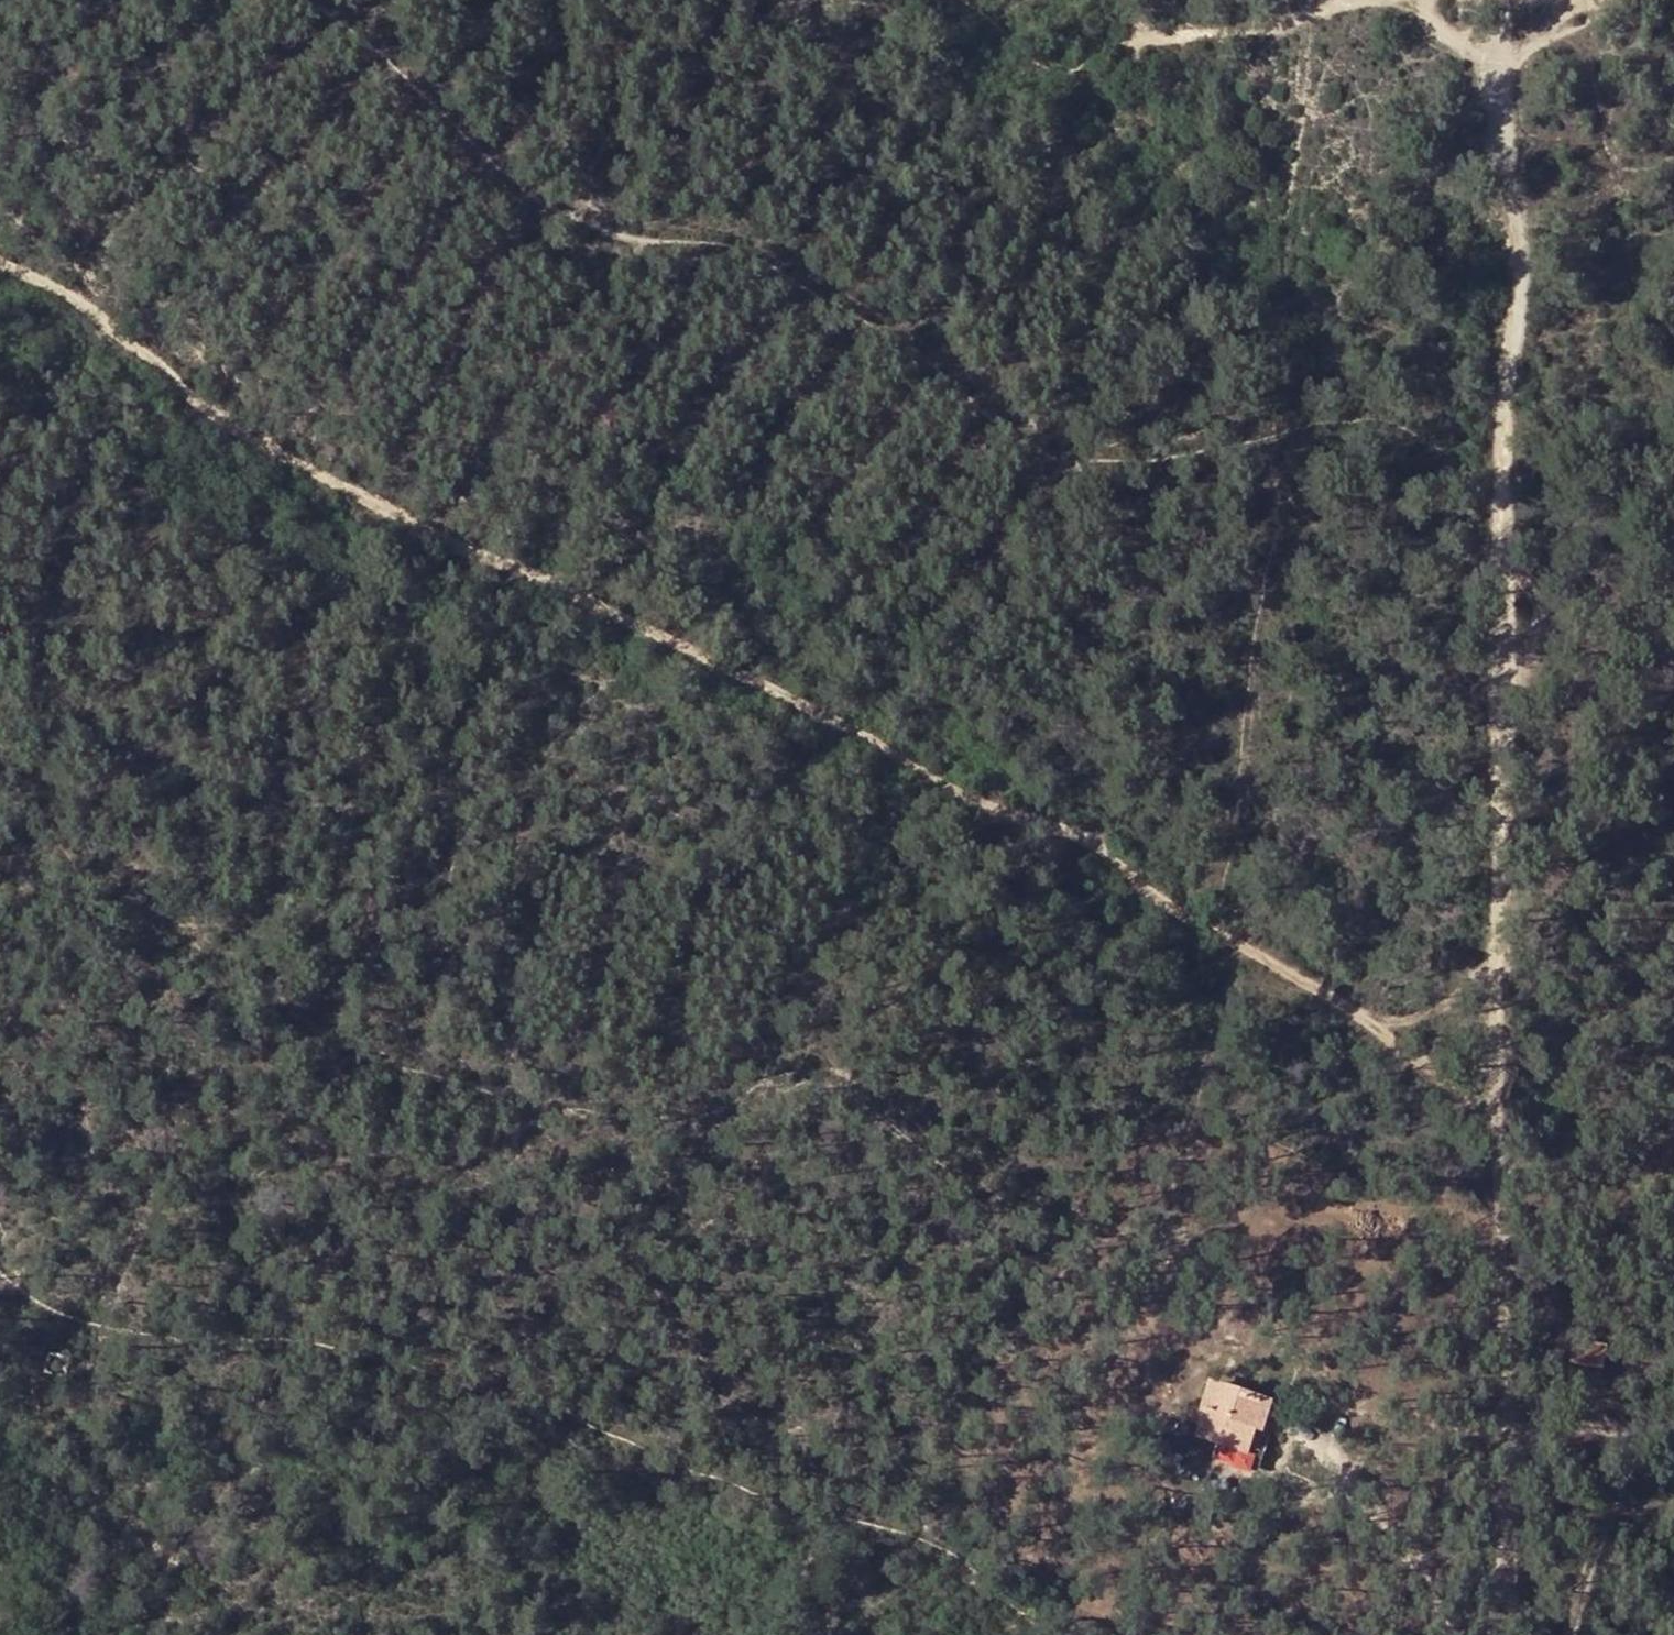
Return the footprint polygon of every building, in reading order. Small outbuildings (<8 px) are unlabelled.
[(1599,1353),(1572,1341),(1564,1361),(1591,1372),(1599,1353)] [(1198,1447),(1262,1462),(1276,1401),(1212,1386),(1198,1447)]
